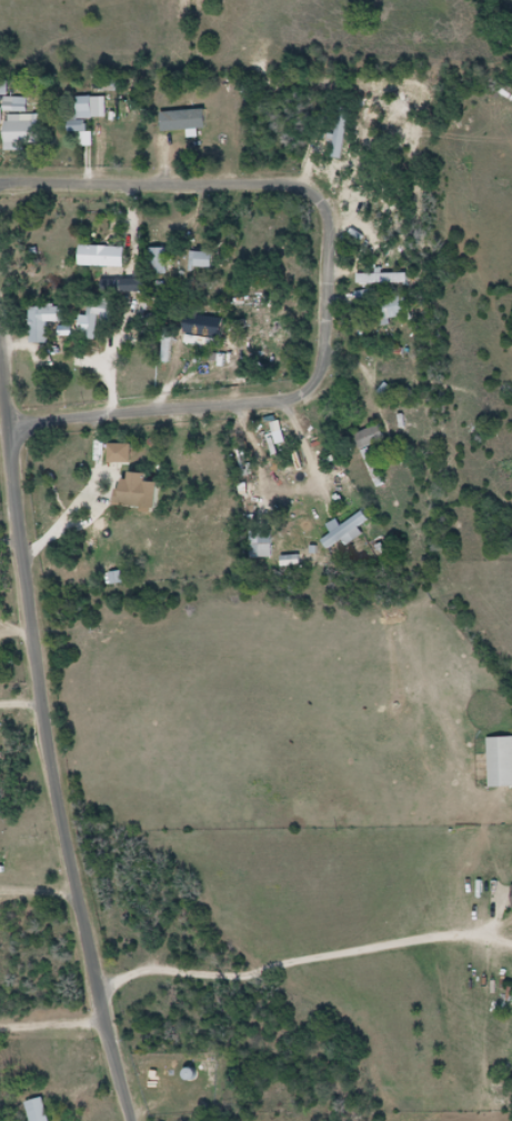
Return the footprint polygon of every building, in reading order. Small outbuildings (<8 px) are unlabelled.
[(105,118),(104,96),(82,96),(82,118),(105,118)] [(6,122),(6,111),(32,111),(32,97),(8,97),(8,108),(0,108),(0,122),(6,122)] [(353,106),(337,104),(331,157),(347,159),(353,106)] [(216,123),(215,111),(163,114),(164,126),(216,123)] [(10,115),(10,143),(44,143),(44,115),(10,115)] [(130,246),(84,246),(84,266),(130,266),(130,246)] [(153,270),(170,270),(170,248),(153,248),(153,270)] [(194,267),(221,267),(221,252),(194,252),(194,267)] [(148,279),(127,279),(127,291),(148,291),(148,279)] [(413,295),(380,300),(378,289),(359,292),(362,307),(379,305),(382,324),(417,318),(413,295)] [(90,338),(101,338),(101,317),(117,317),(117,299),(90,299),(90,338)] [(34,343),(53,343),(53,307),(34,307),(34,343)] [(373,446),(391,438),(385,423),(357,435),(379,488),(389,484),(373,446)] [(163,507),(166,475),(135,472),(135,480),(125,479),(123,504),(163,507)] [(375,522),(369,511),(344,525),(341,519),(330,525),(335,534),(324,540),(329,548),(375,522)] [(274,557),(274,534),(253,534),(253,557),(274,557)] [(125,583),(125,572),(105,572),(105,583),(125,583)] [(493,737),(493,787),(511,787),(511,737),(493,737)] [(186,1080),(200,1079),(200,1069),(186,1069),(186,1080)] [(45,1098),(28,1103),(33,1120),(52,1120),(45,1098)]
